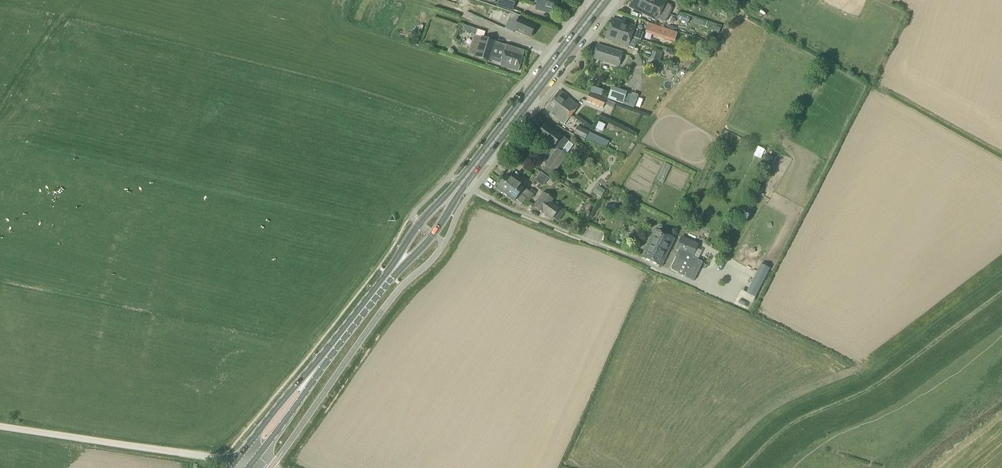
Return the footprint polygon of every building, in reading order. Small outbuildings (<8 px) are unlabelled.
[(512,9),(515,0),(501,0),(499,5),(512,9)] [(553,14),(557,0),(535,0),(537,1),(535,9),(553,14)] [(641,0),(633,0),(630,7),(650,16),(657,21),(658,20),(663,23),(666,21),(671,12),(662,13),(657,11),(658,8),(641,0)] [(658,8),(657,11),(662,13),(671,12),(672,9),(671,6),(666,4),(667,2),(663,0),(641,0),(658,8)] [(679,13),(677,19),(688,23),(690,18),(679,13)] [(514,30),(530,37),(535,25),(519,18),(514,30)] [(608,28),(631,36),(641,40),(643,34),(633,30),(635,26),(611,18),(608,28)] [(654,36),(670,41),(673,31),(658,26),(654,36)] [(631,36),(608,28),(604,38),(628,46),(631,36)] [(476,56),(490,61),(496,42),(481,38),(476,56)] [(524,51),(496,42),(490,61),(500,64),(500,66),(518,71),(524,51)] [(592,57),(618,65),(622,52),(596,44),(592,57)] [(652,52),(650,58),(658,61),(660,61),(662,55),(652,52)] [(648,58),(646,64),(652,66),(652,64),(657,66),(658,61),(650,58),(650,59),(648,58)] [(611,89),(608,99),(615,102),(619,91),(611,89)] [(552,99),(571,114),(578,106),(559,91),(552,99)] [(586,101),(602,108),(604,104),(606,99),(590,93),(586,101)] [(571,114),(552,99),(545,108),(565,123),(571,114)] [(615,102),(606,99),(604,104),(613,108),(615,102)] [(537,135),(556,149),(543,168),(553,175),(567,155),(560,151),(568,140),(545,124),(537,135)] [(574,134),(585,139),(588,132),(576,127),(574,134)] [(588,132),(585,139),(606,147),(609,141),(588,132)] [(534,195),(524,188),(526,186),(510,174),(509,176),(507,175),(503,181),(528,197),(531,199),(534,195)] [(528,197),(503,181),(498,188),(515,200),(517,198),(523,203),(528,197)] [(600,189),(596,195),(601,198),(605,192),(600,189)] [(543,214),(543,213),(551,202),(553,200),(543,192),(533,206),(543,214)] [(551,202),(543,213),(551,220),(560,209),(551,202)] [(642,257),(660,267),(674,239),(655,230),(642,257)] [(683,238),(677,251),(678,251),(692,258),(692,257),(698,245),(683,238)] [(692,258),(678,251),(669,270),(693,282),(702,263),(694,258),(692,257),(692,258)] [(709,253),(704,260),(709,263),(713,257),(709,253)] [(760,276),(756,283),(765,287),(768,280),(760,276)]
